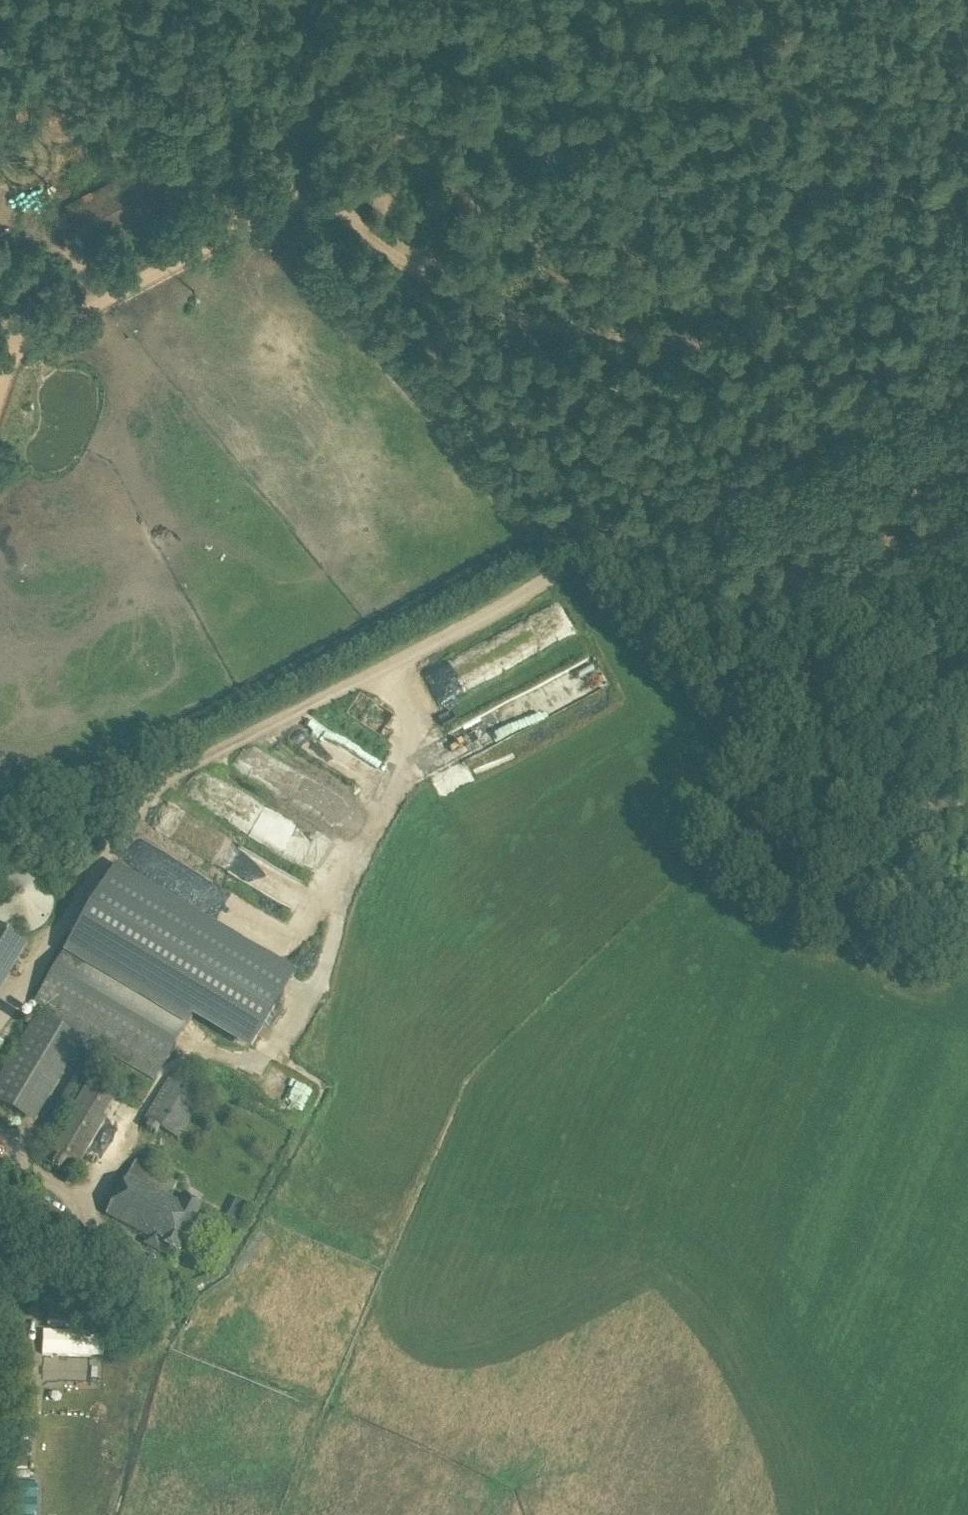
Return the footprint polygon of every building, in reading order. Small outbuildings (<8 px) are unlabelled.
[(64,205),(87,248),(212,184),(190,141),(64,205)] [(309,711),(294,737),(310,746),(325,719),(309,711)] [(247,846),(235,871),(246,876),(258,851),(247,846)] [(154,1080),(194,1013),(251,1046),(292,976),(113,870),(31,1008),(154,1080)] [(35,875),(34,874),(33,873),(32,873),(31,873),(30,872),(29,872),(28,872),(27,872),(26,871),(25,871),(24,871),(23,871),(22,871),(21,871),(20,871),(19,871),(18,871),(17,871),(16,871),(15,871),(14,871),(13,871),(12,872),(11,872),(10,872),(9,873),(8,873),(7,873),(6,874),(5,874),(4,875),(3,876),(2,876),(1,877),(0,878),(0,924),(1,925),(2,925),(2,926),(3,927),(4,927),(5,928),(6,928),(7,928),(8,929),(9,930),(10,930),(11,930),(12,930),(13,931),(14,931),(15,931),(16,931),(17,931),(18,931),(19,931),(20,931),(21,931),(22,931),(23,931),(24,931),(25,931),(26,931),(27,931),(28,930),(29,930),(30,930),(31,929),(32,929),(33,928),(34,928),(35,927),(36,927),(36,926),(37,926),(38,925),(39,925),(40,924),(40,923),(41,923),(42,922),(42,921),(43,921),(44,920),(44,919),(45,918),(45,917),(46,917),(46,916),(47,915),(47,914),(48,913),(48,912),(48,911),(49,910),(49,909),(49,908),(50,907),(50,906),(50,905),(50,904),(50,903),(50,902),(50,901),(50,900),(50,899),(50,898),(50,897),(50,896),(50,895),(49,894),(49,893),(49,892),(49,891),(48,890),(48,889),(47,888),(47,887),(46,886),(46,885),(45,884),(45,883),(44,883),(43,882),(43,881),(42,880),(41,880),(41,879),(40,878),(39,878),(39,877),(38,876),(37,876),(36,875),(35,875)] [(27,944),(0,927),(0,989),(27,944)] [(82,1041),(36,1014),(0,1074),(0,1104),(33,1124),(82,1041)] [(177,1140),(201,1101),(209,1089),(174,1069),(144,1120),(177,1140)] [(71,1178),(116,1101),(118,1098),(89,1080),(42,1161),(71,1178)] [(175,1184),(135,1162),(106,1214),(146,1237),(143,1243),(171,1259),(175,1252),(176,1253),(201,1207),(184,1197),(180,1204),(167,1197),(175,1184)] [(51,1346),(94,1347),(94,1336),(51,1335),(51,1346)]
